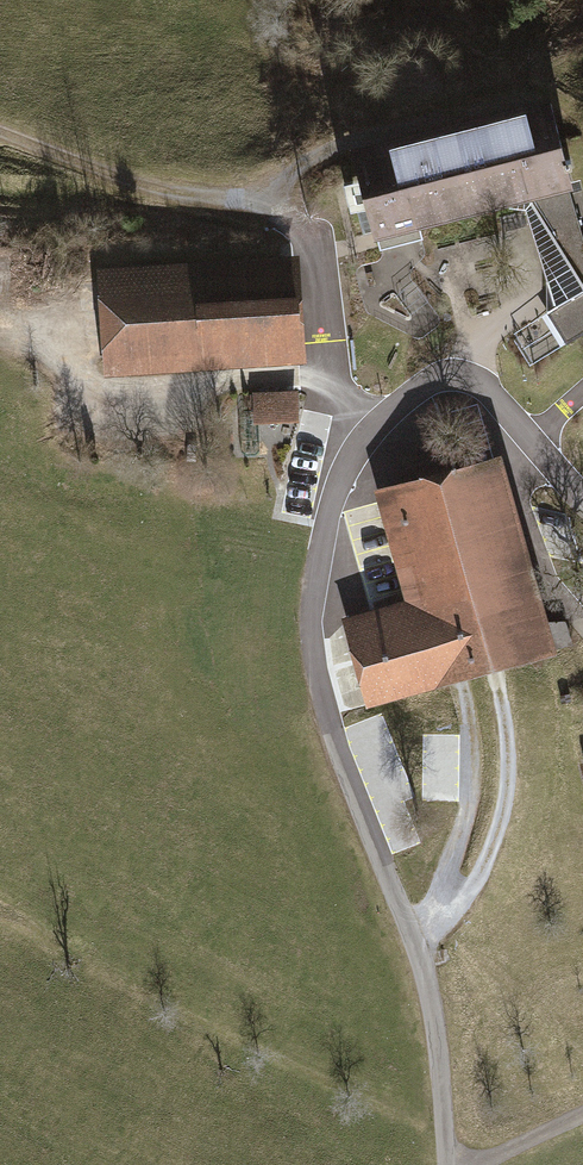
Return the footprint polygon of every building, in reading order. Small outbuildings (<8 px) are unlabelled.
[(349,160),(370,253),(522,217),(550,322),(582,306),(582,265),(581,259),(548,114),(349,160)] [(296,268),(93,277),(98,382),(301,373),(296,268)] [(582,347),(582,306),(550,322),(509,348),(529,381),(582,347)] [(298,400),(251,402),(252,433),(299,431),(298,400)] [(556,662),(498,464),(372,501),(404,610),(340,629),(366,718),(556,662)]
